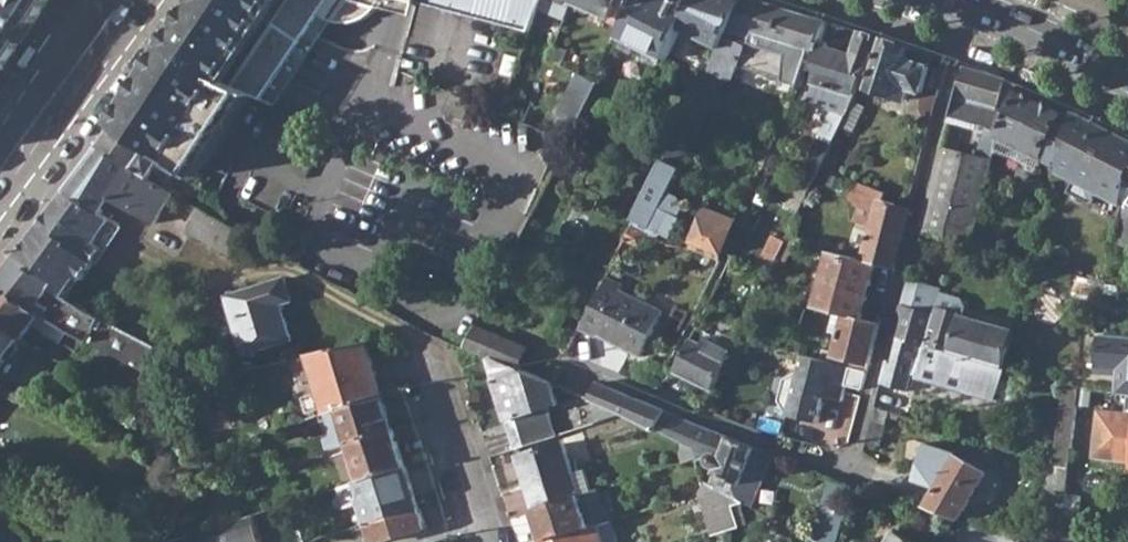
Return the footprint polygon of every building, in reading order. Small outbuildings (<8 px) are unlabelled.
[(24,38),(49,0),(0,0),(0,73),(24,38)] [(266,102),(323,16),(341,24),(359,23),(378,10),(383,0),(201,0),(180,31),(167,50),(192,68),(207,75),(248,93),(266,102)] [(531,33),(541,9),(545,0),(420,0),(419,2),(531,33)] [(541,9),(566,20),(573,4),(575,0),(545,0),(541,9)] [(624,31),(640,0),(575,0),(573,4),(612,20),(610,24),(624,31)] [(667,62),(667,61),(683,31),(694,9),(677,0),(640,0),(624,31),(621,38),(667,62)] [(683,31),(720,51),(745,0),(698,0),(694,9),(683,31)] [(709,72),(730,81),(738,66),(767,4),(756,0),(745,0),(720,51),(709,72)] [(809,61),(817,63),(822,48),(830,24),(804,16),(767,4),(738,66),(799,88),(809,61)] [(831,113),(793,195),(805,201),(821,168),(841,128),(852,103),(882,41),(861,35),(853,59),(822,48),(817,63),(820,69),(811,105),(831,113)] [(908,50),(882,41),(870,89),(906,101),(910,90),(921,93),(928,68),(906,60),(908,50)] [(30,66),(42,49),(35,44),(23,61),(30,66)] [(548,60),(561,66),(568,51),(555,46),(548,60)] [(207,155),(248,93),(207,75),(192,68),(167,50),(140,90),(116,125),(165,159),(167,160),(182,138),(207,155)] [(975,158),(992,163),(998,142),(1022,88),(1008,82),(962,68),(949,122),(978,131),(979,127),(985,129),(975,158)] [(588,79),(598,84),(604,73),(593,69),(588,79)] [(557,113),(579,124),(598,84),(588,79),(576,73),(557,113)] [(1022,88),(998,142),(1041,160),(1058,168),(1065,143),(1073,112),(1022,88)] [(852,103),(841,128),(855,134),(867,109),(852,103)] [(1086,119),(1073,112),(1065,143),(1058,168),(1057,173),(1076,182),(1071,193),(1096,205),(1101,195),(1123,205),(1126,195),(1127,188),(1127,139),(1086,119)] [(133,171),(151,181),(156,174),(165,159),(116,125),(107,138),(106,140),(101,146),(134,169),(133,171)] [(178,168),(192,177),(207,155),(182,138),(167,160),(178,168)] [(111,196),(153,224),(174,194),(151,181),(133,171),(134,169),(101,146),(70,188),(101,210),(111,196)] [(924,233),(972,246),(992,163),(975,158),(942,149),(922,228),(924,233)] [(636,221),(674,240),(690,211),(684,196),(674,191),(683,171),(674,168),(678,159),(668,154),(636,221)] [(167,160),(165,159),(156,174),(169,183),(178,168),(167,160)] [(874,229),(864,260),(879,264),(896,268),(911,209),(885,202),(887,193),(855,181),(850,199),(859,210),(854,223),(874,229)] [(17,256),(54,284),(67,294),(78,276),(82,279),(118,226),(99,213),(101,210),(70,188),(17,256)] [(1127,250),(1127,188),(1126,195),(1114,245),(1127,250)] [(799,214),(805,201),(793,195),(787,208),(799,214)] [(189,234),(237,261),(250,239),(203,210),(189,234)] [(692,250),(720,263),(737,223),(709,210),(692,250)] [(626,241),(642,249),(649,235),(633,227),(626,241)] [(762,264),(772,269),(785,243),(775,237),(762,264)] [(1001,268),(1031,277),(1034,262),(981,248),(977,262),(994,267),(996,263),(1002,264),(1001,268)] [(847,315),(864,320),(879,264),(864,260),(832,251),(817,307),(835,312),(847,315)] [(170,383),(183,359),(180,358),(167,351),(164,350),(84,307),(82,309),(52,286),(54,284),(17,256),(0,279),(0,280),(39,310),(44,313),(67,331),(170,383)] [(894,338),(926,346),(934,318),(926,316),(938,272),(913,264),(894,338)] [(601,336),(643,357),(663,313),(622,293),(624,287),(607,279),(582,331),(600,340),(601,336)] [(44,313),(39,310),(0,280),(0,321),(24,339),(44,313)] [(228,298),(245,355),(294,341),(283,305),(293,303),(287,280),(228,298)] [(945,352),(952,354),(963,318),(936,310),(934,318),(926,346),(945,352)] [(831,328),(843,332),(847,315),(835,312),(831,328)] [(864,320),(847,315),(843,332),(838,354),(825,351),(821,360),(869,372),(882,324),(864,320)] [(1016,333),(963,318),(952,354),(1002,368),(1008,369),(1016,333)] [(24,339),(0,321),(0,371),(24,339)] [(725,326),(721,333),(738,341),(738,339),(741,334),(725,326)] [(530,350),(477,328),(467,349),(491,358),(522,370),(530,350)] [(715,388),(738,341),(721,333),(717,343),(714,342),(711,349),(693,340),(678,371),(715,388)] [(1096,334),(1095,363),(1116,364),(1116,376),(1115,394),(1127,396),(1127,336),(1096,334)] [(882,386),(909,394),(912,380),(993,401),(1002,368),(952,354),(945,352),(926,346),(894,338),(882,386)] [(311,357),(329,414),(386,396),(369,346),(311,357)] [(790,417),(820,425),(828,399),(845,404),(851,388),(864,392),(869,372),(821,360),(806,356),(801,374),(787,382),(781,402),(790,417)] [(491,358),(520,447),(558,436),(549,408),(562,403),(556,382),(522,370),(491,358)] [(1095,375),(1116,376),(1116,364),(1095,363),(1095,375)] [(1051,464),(1070,469),(1078,389),(1058,383),(1051,464)] [(595,401),(660,433),(668,412),(601,385),(595,401)] [(386,396),(329,414),(321,416),(332,449),(352,443),(396,430),(386,396)] [(1127,462),(1127,413),(1097,410),(1091,459),(1127,462)] [(774,454),(718,432),(689,420),(668,412),(660,433),(684,445),(695,451),(698,459),(699,464),(707,462),(716,470),(710,485),(736,499),(750,506),(753,508),(774,454)] [(352,443),(364,482),(407,467),(396,430),(352,443)] [(520,458),(538,509),(582,495),(565,444),(520,458)] [(680,452),(684,463),(698,459),(695,451),(684,445),(680,452)] [(927,507),(959,520),(986,472),(957,456),(927,507)] [(1068,494),(1070,469),(1051,464),(1044,541),(1063,541),(1068,494)] [(368,524),(420,507),(407,467),(364,482),(358,483),(339,489),(345,510),(362,505),(368,524)] [(818,541),(841,541),(858,488),(833,479),(814,540),(818,541)] [(701,493),(714,535),(726,531),(770,517),(753,508),(750,506),(736,499),(710,485),(708,484),(701,493)] [(538,509),(548,541),(593,527),(588,513),(607,505),(603,489),(582,495),(538,509)] [(363,541),(383,541),(427,529),(420,507),(368,524),(371,538),(362,540),(363,541)] [(256,516),(189,537),(190,541),(264,541),(256,516)] [(599,525),(604,541),(620,541),(613,521),(599,525)] [(599,525),(593,527),(548,541),(604,541),(599,525)] [(898,532),(892,541),(915,541),(898,532)]
